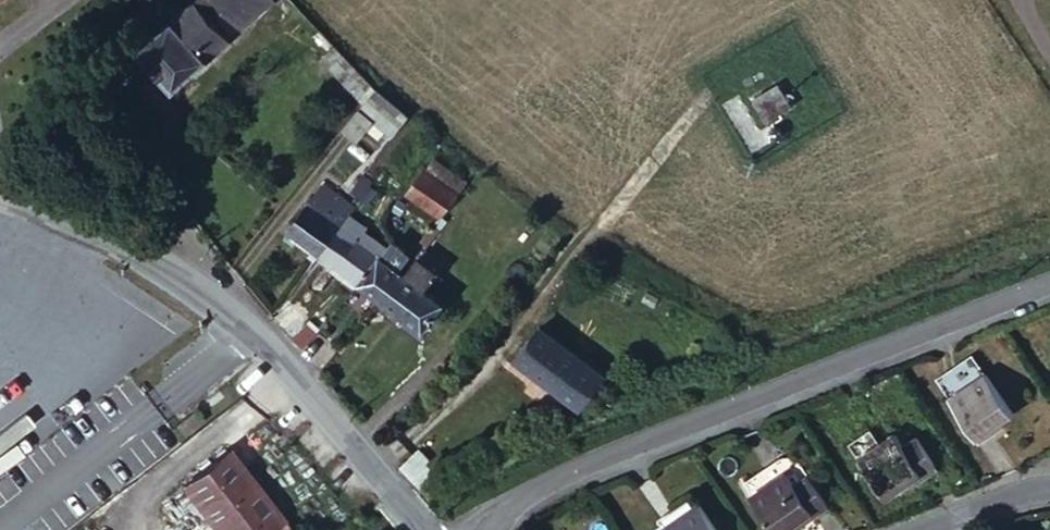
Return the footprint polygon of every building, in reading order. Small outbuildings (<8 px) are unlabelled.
[(8,11),(22,0),(0,0),(8,11)] [(173,17),(208,57),(229,38),(207,14),(195,0),(192,0),(173,17)] [(207,14),(220,2),(218,0),(195,0),(207,14)] [(220,2),(241,26),(269,0),(218,0),(220,2)] [(208,57),(173,17),(138,49),(174,90),(176,89),(193,73),(210,58),(208,57)] [(193,73),(176,89),(187,100),(203,85),(193,73)] [(776,81),(751,95),(764,117),(788,102),(776,81)] [(380,89),(348,127),(361,137),(377,117),(397,133),(411,115),(380,89)] [(417,185),(448,212),(454,206),(465,192),(434,166),(417,185)] [(368,171),(356,186),(367,195),(373,199),(385,183),(368,171)] [(314,199),(346,223),(354,212),(358,206),(328,181),(314,199)] [(465,192),(454,206),(459,209),(470,197),(465,192)] [(295,224),(327,249),(346,223),(314,199),(295,224)] [(354,212),(346,223),(383,252),(388,244),(372,231),(368,223),(354,212)] [(346,223),(327,249),(364,277),(383,252),(346,223)] [(404,267),(411,258),(390,242),(388,244),(383,252),(404,267)] [(383,252),(364,277),(385,293),(404,267),(383,252)] [(424,255),(410,272),(428,286),(441,269),(424,255)] [(404,267),(385,293),(428,326),(447,301),(428,286),(410,272),(404,267)] [(608,375),(545,324),(521,354),(584,404),(608,375)] [(1023,422),(993,381),(956,407),(984,445),(1000,433),(1002,436),(1023,422)] [(241,435),(173,488),(204,529),(286,529),(244,470),(258,458),(241,435)] [(908,449),(900,438),(864,463),(889,500),(907,489),(912,494),(943,472),(922,439),(908,449)] [(408,463),(424,483),(429,487),(443,475),(421,451),(408,463)] [(783,466),(748,490),(776,529),(791,529),(798,525),(802,529),(806,529),(834,512),(804,466),(790,475),(783,466)] [(703,503),(666,528),(667,529),(722,529),(703,503)]
